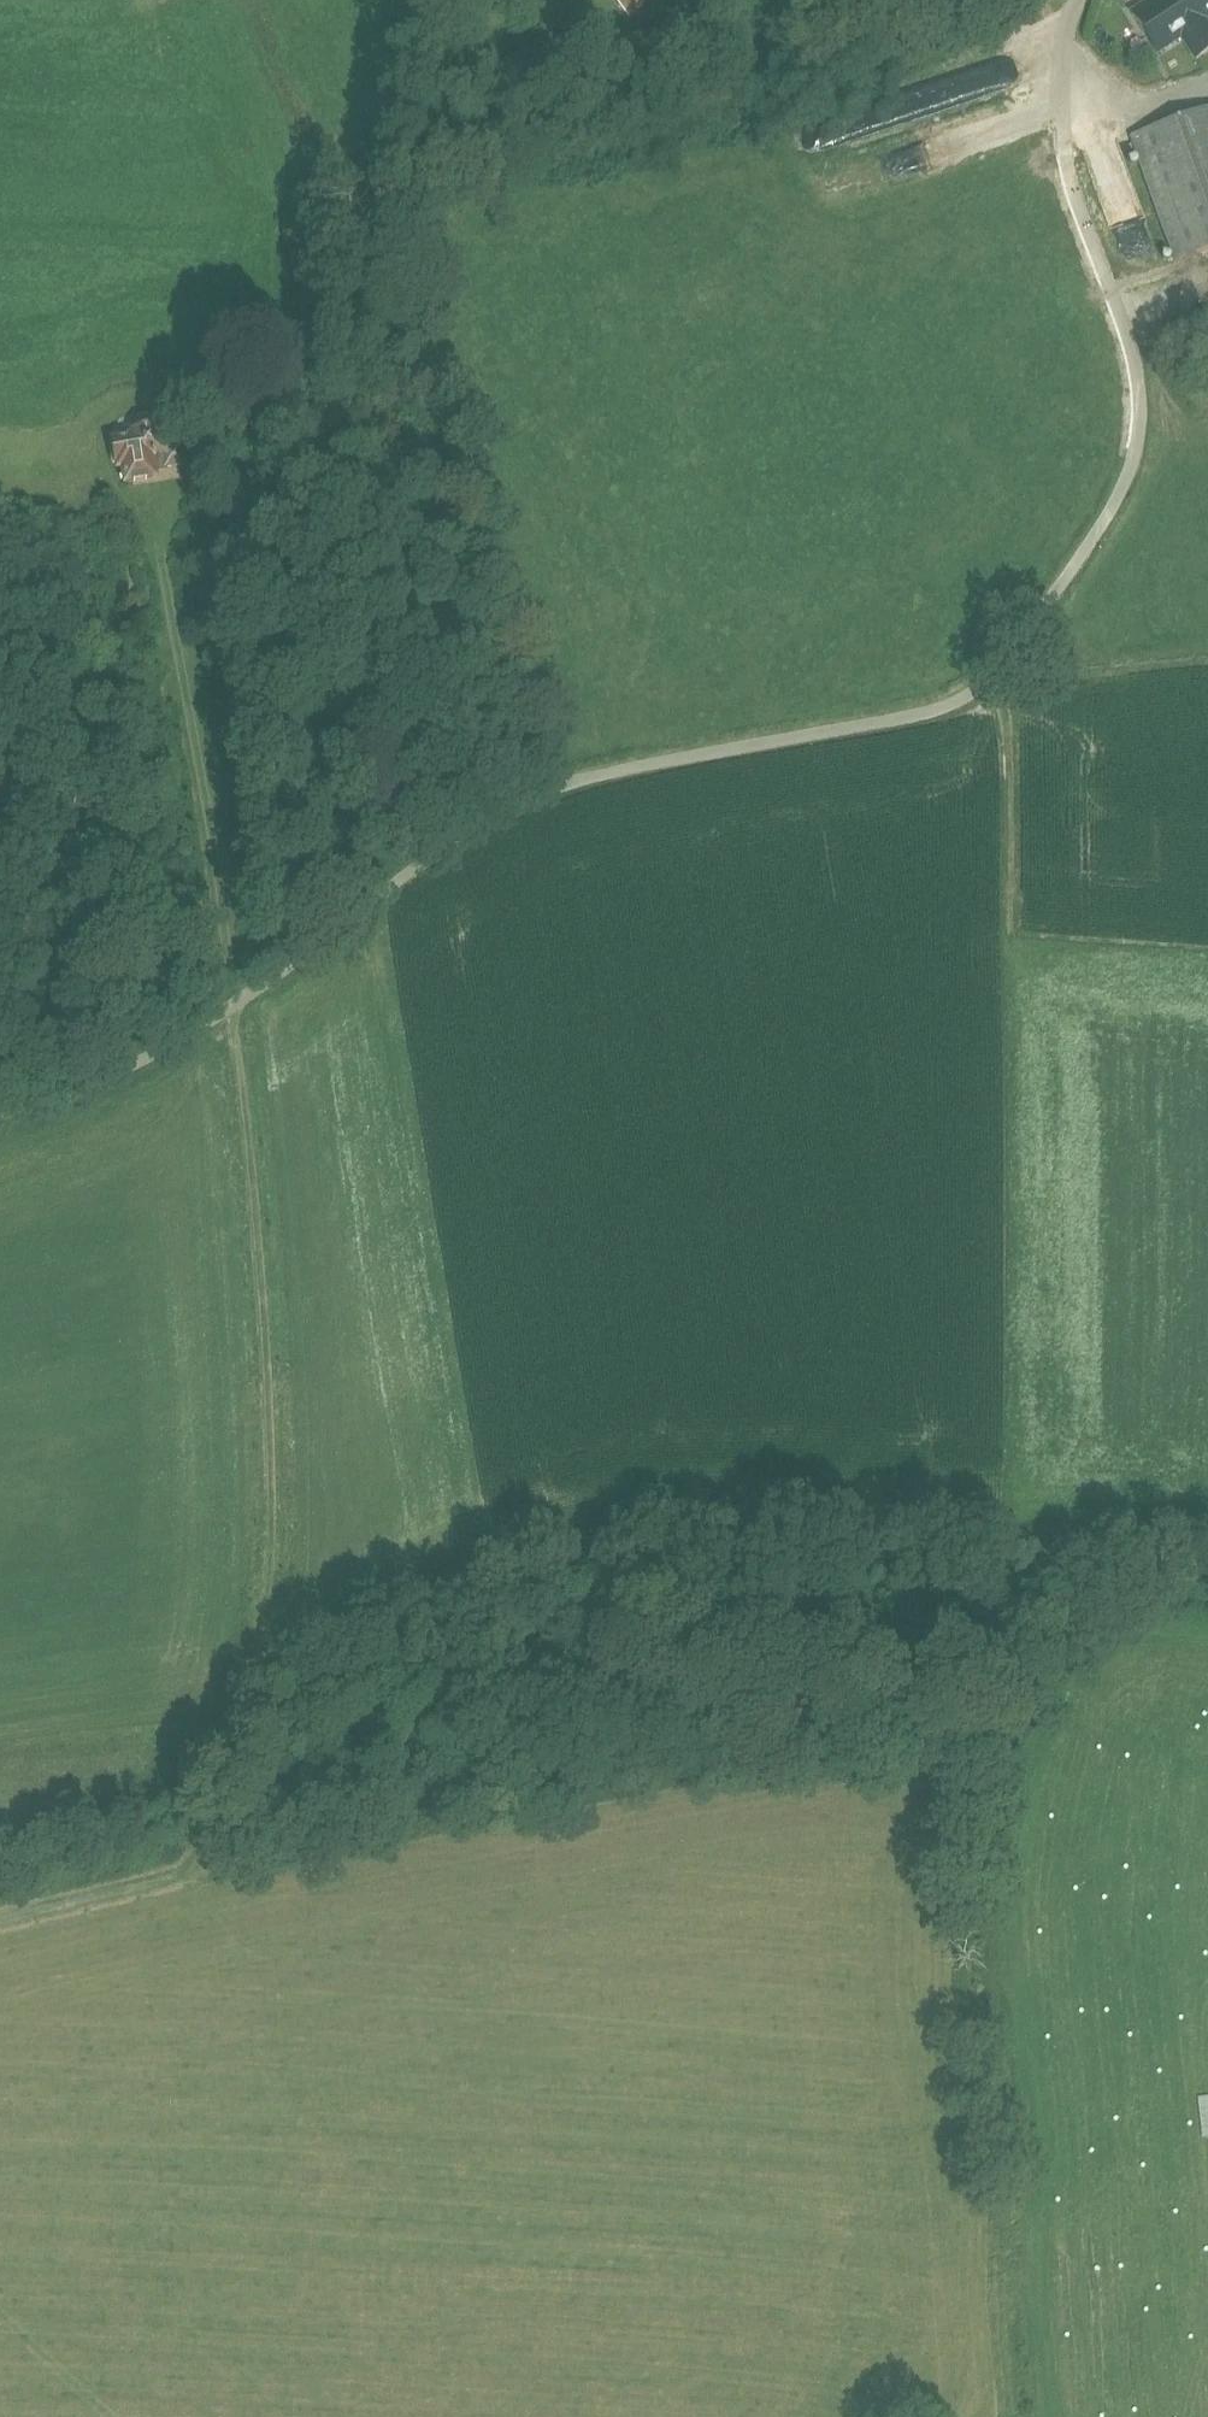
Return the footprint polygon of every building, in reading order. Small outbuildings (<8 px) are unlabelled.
[(630,18),(648,0),(612,0),(630,18)] [(1021,14),(1047,0),(1014,0),(1021,14)] [(1131,15),(1156,53),(1201,23),(1186,0),(1153,0),(1131,15)] [(1130,138),(1174,260),(1207,248),(1207,109),(1130,138)] [(125,483),(155,478),(153,469),(182,464),(179,447),(163,450),(160,428),(134,432),(135,437),(112,441),(117,468),(123,467),(125,483)]
